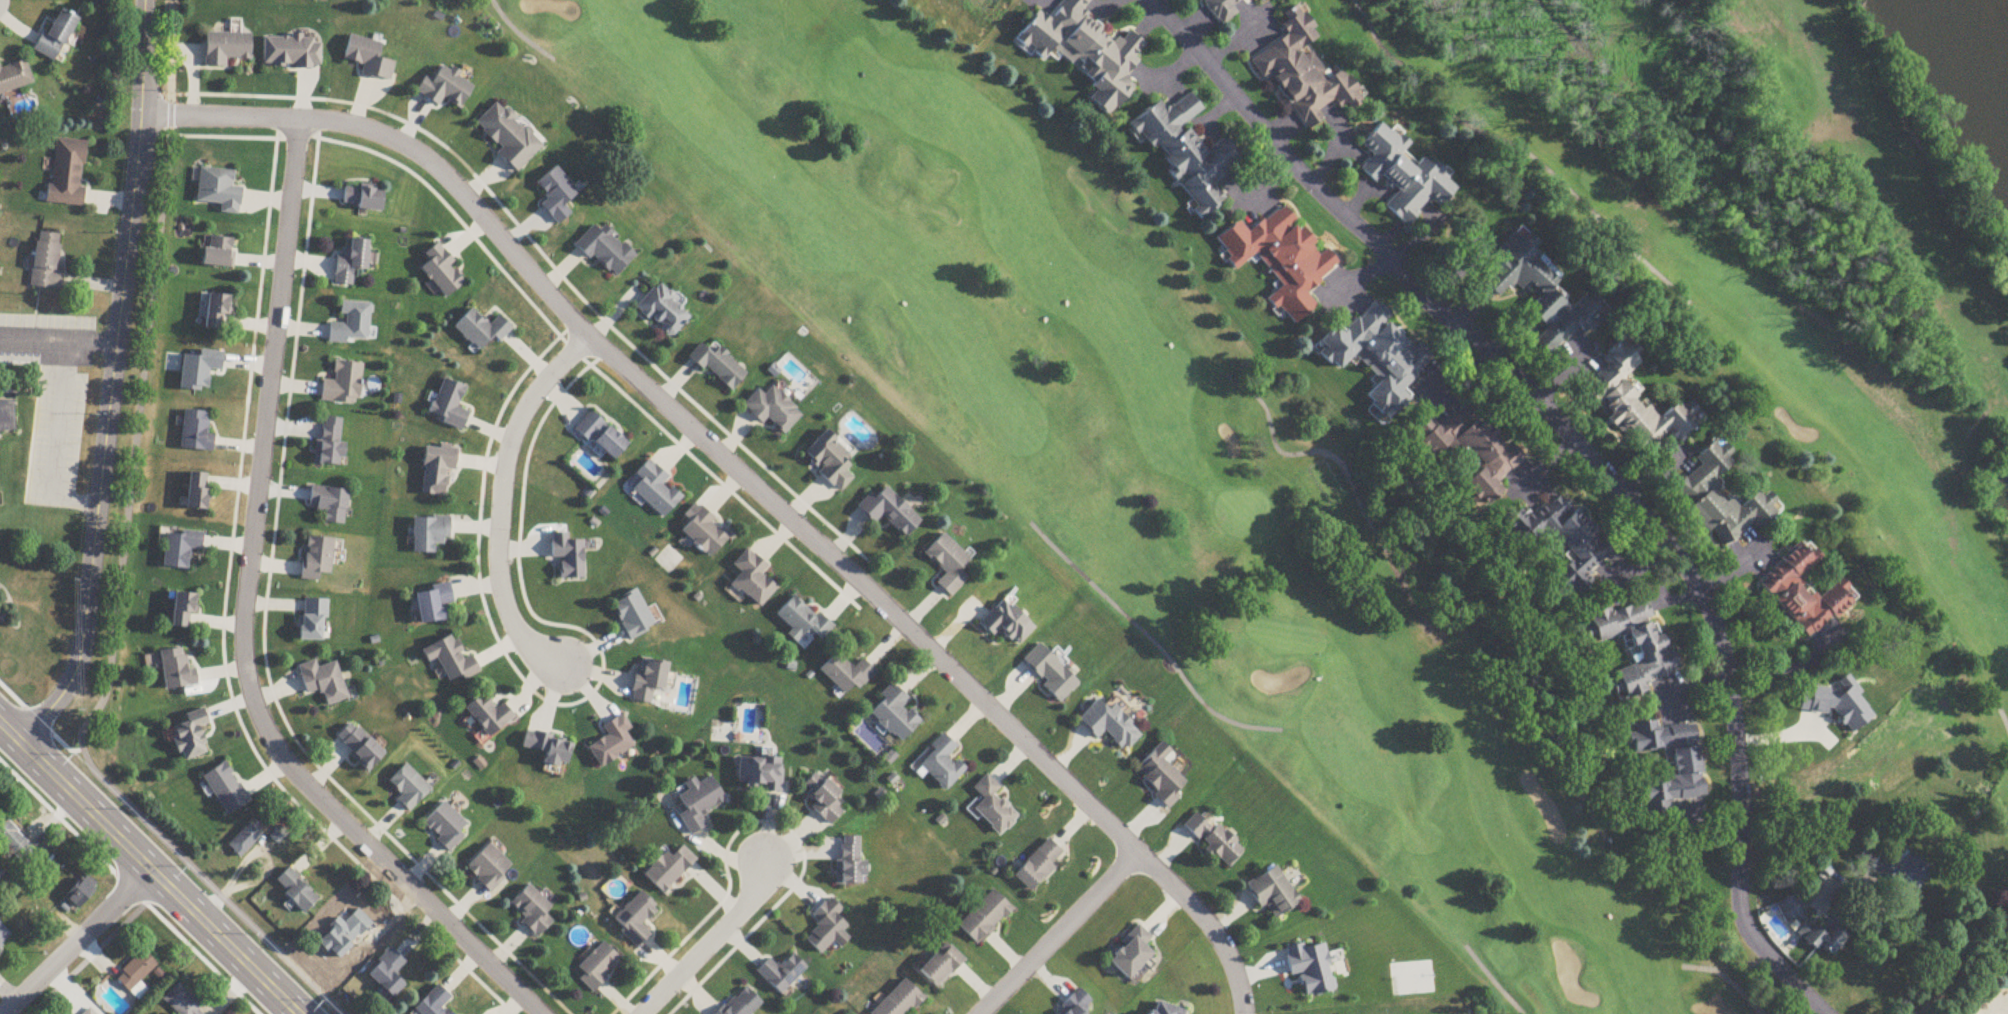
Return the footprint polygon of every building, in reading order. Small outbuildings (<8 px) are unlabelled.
[(1044,60),(1052,49),(1098,84),(1087,99),(1111,117),(1135,86),(1123,77),(1148,46),(1129,32),(1120,44),(1081,14),(1092,0),(1064,0),(1049,20),(1038,12),(1017,40),(1044,60)] [(1206,0),(1205,3),(1222,26),(1233,18),(1236,4),(1242,0),(1206,0)] [(1284,39),(1250,60),(1261,78),(1272,77),(1277,84),(1277,85),(1306,132),(1319,123),(1318,112),(1335,101),(1342,112),(1350,111),(1361,104),(1360,96),(1343,69),(1331,77),(1327,77),(1312,53),(1303,54),(1303,48),(1317,39),(1316,33),(1298,4),(1281,14),(1284,39)] [(33,50),(53,62),(79,20),(59,8),(33,50)] [(226,68),(226,60),(251,60),(251,34),(205,34),(204,68),(226,68)] [(381,44),(349,36),(344,60),(364,65),(361,75),(390,82),(395,62),(378,59),(381,44)] [(264,38),(264,67),(320,68),(320,39),(264,38)] [(25,60),(1,67),(0,66),(0,95),(33,86),(25,60)] [(425,78),(416,92),(438,106),(443,98),(461,109),(475,86),(442,66),(432,82),(425,78)] [(1195,221),(1226,205),(1214,181),(1241,166),(1227,140),(1203,152),(1187,122),(1203,114),(1193,94),(1164,109),(1162,104),(1140,116),(1195,221)] [(516,174),(543,146),(497,102),(475,125),(501,150),(497,155),(516,174)] [(1408,226),(1429,199),(1441,209),(1458,186),(1422,158),(1417,164),(1403,153),(1410,145),(1380,122),(1361,146),(1372,155),(1360,171),(1376,183),(1381,177),(1398,190),(1384,207),(1408,226)] [(86,142),(54,139),(47,204),(82,207),(84,188),(81,188),(86,142)] [(541,205),(558,225),(572,214),(565,206),(579,194),(557,168),(536,184),(548,199),(541,205)] [(234,172),(200,169),(197,203),(221,205),(220,214),(240,216),(242,188),(233,187),(234,172)] [(381,211),(383,191),(344,187),(342,207),(381,211)] [(1216,239),(1236,270),(1258,255),(1282,290),(1271,297),(1291,326),(1318,308),(1306,291),(1340,268),(1327,248),(1320,254),(1288,205),(1247,233),(1240,223),(1216,239)] [(604,227),(600,231),(593,225),(576,245),(614,279),(635,255),(604,227)] [(1606,318),(1603,313),(1586,297),(1571,306),(1569,305),(1558,285),(1562,276),(1540,256),(1534,245),(1535,243),(1523,231),(1507,241),(1497,262),(1494,264),(1486,282),(1495,298),(1513,289),(1528,296),(1532,303),(1528,311),(1542,324),(1546,331),(1538,338),(1536,343),(1549,354),(1562,346),(1579,329),(1588,334),(1596,329),(1606,318)] [(31,289),(57,290),(61,236),(35,234),(31,289)] [(232,269),(235,241),(206,237),(202,266),(232,269)] [(368,241),(350,240),(349,257),(335,257),(334,285),(353,286),(354,270),(367,270),(368,241)] [(451,266),(454,263),(443,250),(421,269),(446,299),(465,283),(451,266)] [(636,309),(670,339),(692,315),(657,284),(636,309)] [(227,330),(227,296),(207,296),(207,330),(227,330)] [(1435,356),(1419,342),(1416,346),(1387,321),(1393,315),(1376,300),(1347,334),(1336,324),(1314,349),(1340,371),(1354,356),(1381,381),(1366,398),(1390,420),(1411,396),(1405,390),(1435,356)] [(375,345),(376,329),(370,328),(371,304),(341,303),(340,316),(345,317),(345,325),(329,324),(328,342),(375,345)] [(494,337),(499,343),(513,329),(499,316),(489,325),(473,309),(454,327),(479,352),(494,337)] [(1643,457),(1670,434),(1679,444),(1700,425),(1694,419),(1701,413),(1691,402),(1685,408),(1680,402),(1660,419),(1649,405),(1646,408),(1622,380),(1642,363),(1623,341),(1601,360),(1608,368),(1584,388),(1643,457)] [(690,356),(730,393),(747,373),(717,346),(711,353),(701,343),(690,356)] [(322,381),(320,403),(358,406),(362,365),(335,362),(333,382),(322,381)] [(466,387),(443,379),(429,417),(462,429),(469,412),(458,408),(466,387)] [(764,395),(758,390),(743,406),(762,424),(767,419),(784,435),(803,415),(772,386),(764,395)] [(12,430),(0,430),(0,401),(11,401),(12,430)] [(1459,445),(1472,460),(1479,474),(1464,486),(1469,497),(1481,510),(1490,506),(1499,498),(1494,488),(1525,461),(1522,455),(1511,443),(1505,446),(1500,436),(1472,403),(1463,407),(1453,416),(1419,432),(1412,438),(1418,450),(1426,460),(1459,445)] [(181,450),(212,452),(213,435),(206,434),(208,413),(184,411),(181,450)] [(576,429),(611,463),(628,446),(593,412),(576,429)] [(344,420),(319,418),(316,466),(340,467),(344,420)] [(853,480),(846,473),(851,467),(845,462),(851,455),(826,432),(802,456),(840,493),(853,480)] [(1724,551),(1755,525),(1760,531),(1785,511),(1770,493),(1763,498),(1759,493),(1741,507),(1733,497),(1727,501),(1719,492),(1723,488),(1716,480),(1733,466),(1726,458),(1732,453),(1726,445),(1720,449),(1714,441),(1695,457),(1702,467),(1674,490),(1724,551)] [(446,471),(455,471),(456,448),(425,446),(422,497),(445,498),(446,471)] [(682,500),(665,484),(669,479),(649,461),(635,476),(641,482),(632,491),(663,520),(682,500)] [(186,510),(205,512),(209,476),(190,474),(186,510)] [(323,525),(344,527),(348,492),(310,488),(308,507),(316,508),(315,515),(324,516),(323,525)] [(870,495),(857,508),(873,525),(882,517),(905,540),(921,523),(886,488),(874,499),(870,495)] [(1613,563),(1571,490),(1504,527),(1518,553),(1548,536),(1566,569),(1556,575),(1564,590),(1613,563)] [(711,560),(730,536),(699,510),(680,534),(711,560)] [(414,519),(414,554),(435,554),(435,546),(448,546),(448,519),(414,519)] [(201,552),(202,534),(166,532),(164,569),(188,571),(189,551),(201,552)] [(568,535),(551,534),(551,560),(561,560),(561,580),(584,580),(584,542),(568,542),(568,535)] [(964,585),(956,577),(971,563),(944,535),(924,554),(945,575),(936,584),(950,598),(964,585)] [(321,582),(322,577),(332,577),(335,540),(305,538),(302,581),(321,582)] [(1823,559),(1806,540),(1759,583),(1811,641),(1853,603),(1848,596),(1853,592),(1841,579),(1820,599),(1801,579),(1823,559)] [(761,576),(768,568),(747,550),(732,567),(741,575),(732,585),(760,609),(777,589),(761,576)] [(450,587),(415,593),(421,626),(445,621),(443,606),(453,605),(450,587)] [(629,641),(655,629),(637,592),(612,604),(629,641)] [(194,596),(175,594),(172,628),(192,630),(194,596)] [(833,629),(796,595),(777,617),(792,631),(787,636),(803,651),(815,637),(821,643),(833,629)] [(1590,620),(1600,646),(1622,638),(1633,666),(1612,674),(1622,702),(1648,692),(1646,685),(1677,673),(1650,598),(1590,620)] [(1034,629),(1003,600),(979,625),(997,643),(1004,636),(1017,648),(1034,629)] [(327,601),(301,601),(301,642),(327,642),(327,601)] [(422,651),(428,664),(438,659),(451,687),(480,673),(472,657),(464,660),(453,637),(422,651)] [(1079,686),(1039,645),(1021,662),(1060,703),(1079,686)] [(196,670),(188,671),(185,650),(161,653),(165,691),(198,687),(196,670)] [(862,660),(854,669),(838,653),(820,671),(845,697),(854,688),(858,691),(876,673),(862,660)] [(633,702),(651,704),(652,690),(665,691),(668,664),(638,661),(633,702)] [(337,663),(317,669),(315,662),(298,667),(307,695),(321,691),(325,707),(348,701),(337,663)] [(921,722),(904,706),(909,701),(891,684),(879,697),(883,700),(870,714),(901,743),(921,722)] [(503,705),(497,711),(484,695),(465,710),(489,740),(515,719),(503,705)] [(1105,733),(1123,753),(1141,737),(1113,705),(1107,711),(1098,702),(1077,720),(1096,741),(1105,733)] [(185,716),(187,724),(173,728),(182,762),(207,755),(200,729),(209,727),(205,711),(185,716)] [(635,748),(626,732),(631,730),(622,716),(602,727),(608,736),(588,748),(600,769),(635,748)] [(369,772),(385,755),(352,723),(336,740),(369,772)] [(1638,786),(1640,816),(1667,813),(1666,802),(1704,799),(1697,723),(1632,728),(1634,754),(1665,751),(1667,783),(1638,786)] [(523,750),(546,754),(544,767),(566,771),(571,742),(526,734),(523,750)] [(966,771),(957,762),(953,765),(947,759),(957,748),(944,734),(915,762),(945,792),(966,771)] [(1163,762),(1171,753),(1161,744),(1134,774),(1170,807),(1179,798),(1176,795),(1186,783),(1163,762)] [(781,759),(739,758),(738,791),(780,792),(781,759)] [(251,802),(224,763),(202,779),(228,817),(251,802)] [(431,791),(406,766),(389,783),(402,796),(397,801),(409,813),(431,791)] [(802,788),(816,803),(810,809),(830,828),(844,813),(832,801),(839,794),(816,773),(802,788)] [(972,789),(982,799),(971,809),(998,838),(1018,819),(995,794),(1000,789),(987,775),(972,789)] [(679,816),(690,837),(707,828),(701,816),(725,803),(712,777),(698,785),(695,780),(679,789),(682,795),(678,797),(686,812),(679,816)] [(467,827),(444,803),(422,826),(450,854),(466,837),(462,833),(467,827)] [(4,848),(22,867),(37,852),(0,813),(0,842),(5,847),(4,848)] [(1245,852),(1207,814),(1201,820),(1195,814),(1183,826),(1227,870),(1245,852)] [(228,846),(240,859),(263,837),(250,824),(228,846)] [(837,885),(863,885),(862,838),(837,838),(837,885)] [(1030,894),(1065,856),(1048,840),(1013,878),(1030,894)] [(490,845),(466,869),(490,893),(514,870),(490,845)] [(662,895),(697,861),(682,847),(671,858),(666,853),(643,875),(662,895)] [(1931,871),(1901,849),(1882,876),(1903,892),(1907,887),(1915,892),(1931,871)] [(1273,923),(1301,903),(1274,867),(1247,887),(1273,923)] [(302,914),(318,901),(290,870),(275,883),(302,914)] [(65,899),(78,911),(96,891),(82,879),(65,899)] [(553,923),(545,915),(552,908),(529,886),(510,905),(525,920),(521,924),(537,940),(553,923)] [(606,911),(622,928),(618,936),(636,947),(649,937),(644,927),(648,922),(656,926),(665,910),(642,890),(620,913),(618,905),(606,911)] [(977,946),(1013,911),(993,890),(957,926),(977,946)] [(1829,960),(1850,936),(1845,924),(1837,918),(1830,921),(1824,929),(1820,931),(1806,920),(1795,896),(1776,905),(1785,925),(1799,918),(1803,928),(1798,934),(1829,960)] [(805,941),(821,955),(832,943),(840,951),(849,941),(842,934),(848,927),(836,917),(842,911),(829,899),(811,918),(820,926),(805,941)] [(340,919),(318,940),(337,960),(374,926),(358,910),(344,923),(340,919)] [(13,937),(0,924),(0,950),(13,937)] [(1128,981),(1152,955),(1143,947),(1151,939),(1138,927),(1107,960),(1128,981)] [(578,980),(592,994),(623,963),(603,943),(577,969),(583,975),(578,980)] [(964,961),(947,944),(919,971),(936,989),(964,961)] [(405,963),(391,950),(368,976),(393,999),(405,986),(394,975),(405,963)] [(140,984),(157,966),(143,951),(116,979),(138,1000),(147,991),(140,984)] [(769,960),(756,973),(780,996),(807,969),(792,955),(778,969),(769,960)] [(905,981),(871,1013),(911,1013),(925,1001),(905,981)] [(175,1013),(205,1013),(177,986),(162,1001),(175,1013)] [(438,986),(415,1010),(419,1013),(450,1013),(443,1007),(451,999),(438,986)] [(762,1004),(744,986),(716,1013),(752,1013),(762,1004)] [(1081,1013),(1091,1004),(1080,991),(1054,1013),(1082,1013),(1081,1013)] [(1184,1012),(1157,1003),(1153,1013),(1183,1013),(1184,1012)] [(93,1006),(85,1013),(101,1013),(93,1006)]
